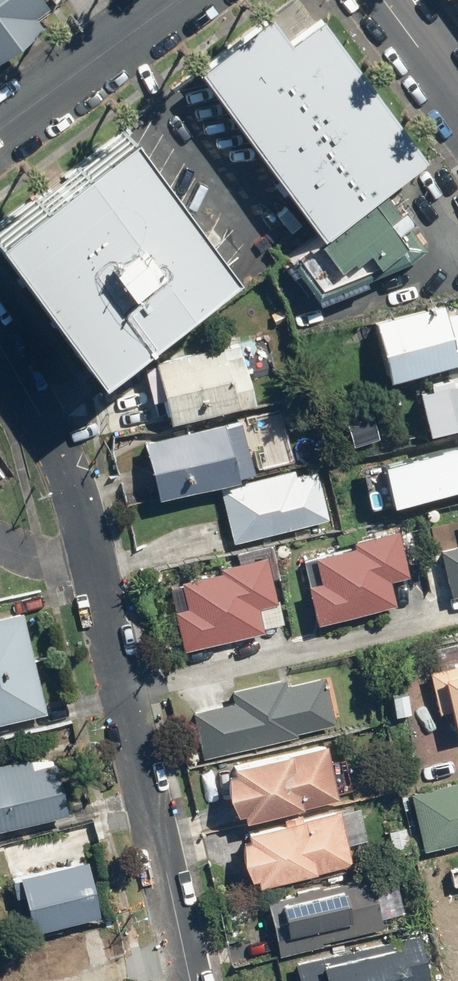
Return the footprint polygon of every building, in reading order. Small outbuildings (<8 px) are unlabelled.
[(26,28),(18,18),(38,3),(35,0),(0,0),(0,47),(26,28)] [(258,11),(185,67),(313,232),(373,186),(414,155),(308,17),(280,38),(258,11)] [(107,127),(0,206),(0,271),(73,370),(212,268),(107,127)] [(422,248),(373,186),(313,232),(280,256),(308,292),(398,261),(422,248)] [(368,323),(382,381),(457,363),(457,312),(443,316),(440,305),(368,323)] [(148,364),(161,425),(251,406),(244,377),(274,370),(267,338),(148,364)] [(414,391),(424,436),(457,428),(457,377),(426,384),(427,388),(414,391)] [(237,419),(136,444),(150,501),(251,475),(237,419)] [(326,521),(314,470),(291,476),(290,472),(217,490),(230,545),(326,521)] [(317,583),(302,587),(311,627),(392,607),(386,582),(410,576),(398,528),(348,540),(349,548),(311,557),(317,583)] [(439,549),(447,598),(457,596),(457,546),(439,549)] [(268,560),(179,580),(184,605),(170,608),(180,653),(261,635),(256,614),(278,609),(268,560)] [(0,619),(0,722),(42,712),(19,614),(0,619)] [(424,672),(430,700),(442,697),(450,732),(457,730),(457,664),(424,672)] [(332,724),(321,681),(288,689),(286,679),(226,694),(229,704),(189,714),(200,760),(296,737),(295,733),(332,724)] [(406,692),(387,695),(391,719),(410,716),(406,692)] [(334,799),(319,745),(228,769),(230,777),(222,779),(222,799),(232,817),(238,815),(240,824),(334,799)] [(0,763),(0,831),(64,815),(51,764),(30,769),(27,757),(0,763)] [(407,791),(421,853),(457,844),(457,779),(407,791)] [(336,810),(241,832),(244,841),(238,843),(238,865),(247,882),(253,880),(255,887),(349,865),(336,810)] [(99,918),(84,858),(13,875),(27,935),(99,918)] [(351,880),(262,906),(277,958),(380,928),(370,893),(356,897),(351,880)] [(27,980),(98,980),(93,966),(109,961),(98,927),(18,952),(27,980)] [(294,980),(427,980),(416,936),(290,966),(294,980)]
